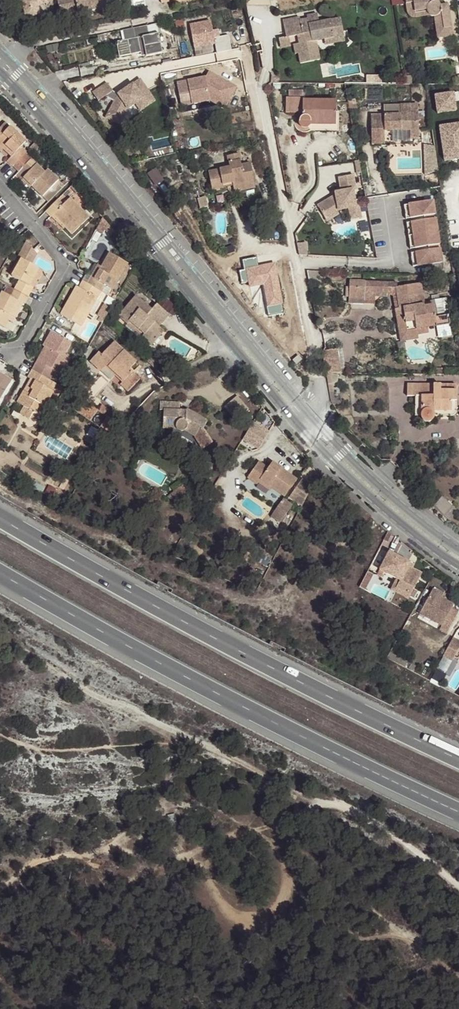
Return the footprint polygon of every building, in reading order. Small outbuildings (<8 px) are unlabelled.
[(42,15),(40,4),(49,3),(49,0),(24,0),(26,17),(42,15)] [(60,14),(77,11),(77,14),(89,11),(89,10),(88,7),(107,3),(107,0),(57,0),(60,14)] [(406,3),(413,2),(414,12),(426,10),(427,12),(428,14),(429,15),(430,16),(432,16),(434,17),(434,21),(437,21),(438,27),(435,28),(437,38),(452,36),(447,4),(439,5),(439,2),(435,2),(435,0),(406,0),(406,3)] [(426,10),(414,12),(413,2),(406,3),(407,12),(408,13),(409,15),(410,16),(411,16),(413,17),(429,15),(428,14),(427,12),(426,10)] [(286,37),(288,37),(297,35),(298,45),(300,53),(298,53),(300,63),(319,59),(316,41),(324,39),(343,36),(339,19),(318,23),(317,17),(307,19),(299,20),(299,17),(283,20),(286,37)] [(195,48),(214,44),(213,38),(219,37),(218,30),(213,30),(211,21),(190,25),(195,48)] [(132,28),(123,30),(125,41),(118,42),(121,55),(140,52),(140,48),(145,47),(146,54),(146,55),(161,52),(157,34),(149,35),(147,25),(132,28)] [(217,53),(231,50),(228,36),(214,39),(217,53)] [(343,36),(324,39),(325,45),(344,41),(343,36)] [(290,46),(288,37),(286,37),(279,39),(281,48),(290,46)] [(205,75),(187,78),(187,80),(191,102),(209,98),(225,106),(235,86),(208,70),(205,75)] [(141,111),(156,100),(141,79),(133,83),(117,93),(113,91),(108,83),(92,92),(98,100),(105,96),(115,102),(106,118),(122,122),(128,109),(135,104),(141,111)] [(181,104),(191,102),(187,80),(176,83),(181,104)] [(435,95),(438,113),(456,110),(455,100),(458,100),(458,96),(458,91),(435,95)] [(294,112),(294,98),(287,98),(286,112),(294,112)] [(303,98),(294,98),(294,112),(302,113),(303,101),(303,98)] [(335,101),(303,101),(302,113),(302,116),(301,118),(300,119),(299,121),(299,122),(299,123),(299,125),(300,126),(302,127),(303,128),(305,128),(307,127),(308,126),(310,125),(338,125),(338,113),(335,112),(335,101)] [(418,137),(418,104),(400,104),(400,114),(371,114),(370,142),(383,142),(383,129),(409,129),(409,137),(414,137),(418,137)] [(9,127),(5,123),(0,128),(0,129),(3,132),(9,127)] [(439,126),(444,160),(458,158),(458,123),(439,126)] [(26,152),(21,147),(25,142),(9,127),(3,132),(0,129),(0,145),(3,148),(6,146),(8,148),(6,150),(12,156),(7,161),(13,166),(25,153),(26,152)] [(425,149),(425,174),(439,172),(438,167),(435,148),(425,149)] [(44,172),(25,153),(13,166),(19,172),(16,174),(22,179),(23,178),(32,186),(37,180),(40,184),(35,189),(42,196),(58,179),(47,169),(44,172)] [(211,189),(223,187),(222,184),(232,182),(233,186),(253,181),(250,163),(240,164),(238,155),(226,156),(229,167),(207,172),(211,189)] [(356,190),(353,176),(338,179),(340,192),(334,194),(334,195),(335,197),(329,201),(328,199),(317,206),(322,215),(334,208),(337,212),(348,210),(356,208),(355,206),(352,191),(356,190)] [(30,187),(32,186),(23,178),(22,179),(21,179),(30,187)] [(32,186),(35,189),(40,184),(37,180),(32,186)] [(254,187),(253,181),(233,186),(233,190),(254,187)] [(77,193),(80,190),(74,183),(71,186),(77,193)] [(58,199),(46,211),(51,216),(54,214),(65,226),(65,227),(72,234),(89,217),(70,197),(63,204),(58,199)] [(424,216),(435,215),(433,201),(409,205),(411,218),(424,216)] [(361,219),(358,206),(355,206),(356,208),(348,210),(350,220),(361,219)] [(322,215),(327,222),(339,216),(337,212),(334,208),(322,215)] [(54,214),(51,216),(63,229),(65,227),(65,226),(54,214)] [(438,232),(436,218),(425,220),(411,222),(413,235),(438,232)] [(376,255),(387,255),(388,230),(376,230),(376,255)] [(428,246),(440,244),(438,232),(413,235),(415,248),(428,246)] [(19,280),(14,289),(28,297),(33,287),(30,286),(34,278),(39,269),(31,264),(36,255),(26,242),(23,248),(25,251),(21,258),(11,276),(19,280)] [(418,266),(442,262),(440,249),(429,250),(416,252),(418,266)] [(91,277),(87,283),(101,292),(102,290),(105,285),(112,289),(127,263),(109,254),(101,267),(94,279),(91,277)] [(267,307),(269,316),(284,313),(282,305),(283,305),(275,263),(258,266),(257,258),(243,260),(244,271),(240,271),(242,283),(248,282),(249,287),(263,285),(267,307)] [(91,277),(94,279),(101,267),(95,264),(88,276),(91,277)] [(147,274),(140,265),(136,268),(142,277),(147,274)] [(38,280),(34,278),(30,286),(33,287),(34,288),(38,280)] [(87,283),(83,281),(79,288),(71,301),(69,299),(61,314),(82,325),(101,292),(87,283)] [(388,283),(350,281),(349,298),(364,299),(364,300),(375,300),(375,297),(375,293),(387,294),(388,283)] [(396,287),(395,283),(388,283),(387,294),(396,294),(395,287),(396,287)] [(425,306),(421,284),(396,287),(395,287),(396,294),(398,308),(402,308),(403,315),(396,316),(399,334),(403,334),(403,337),(417,335),(416,329),(427,328),(426,325),(435,323),(436,327),(449,324),(448,316),(434,317),(432,305),(425,306)] [(109,294),(112,289),(105,285),(102,290),(109,294)] [(8,286),(4,293),(2,292),(0,295),(0,326),(3,328),(8,320),(11,315),(14,318),(23,303),(24,304),(28,297),(14,289),(8,286)] [(71,301),(79,288),(76,286),(69,299),(71,301)] [(152,309),(136,295),(118,316),(127,325),(130,322),(143,335),(141,337),(151,346),(162,334),(157,329),(159,327),(169,315),(156,304),(152,309)] [(127,325),(141,337),(143,335),(130,322),(127,325)] [(37,360),(32,370),(50,380),(54,375),(59,378),(69,359),(64,356),(71,344),(51,332),(43,346),(45,348),(48,350),(41,363),(37,360)] [(136,362),(114,342),(102,355),(98,352),(89,361),(100,371),(106,365),(124,382),(122,385),(127,391),(139,379),(129,369),(136,362)] [(45,348),(37,360),(41,363),(48,350),(45,348)] [(326,373),(341,373),(338,350),(322,351),(326,373)] [(147,361),(155,368),(160,363),(152,355),(147,361)] [(298,355),(293,359),(296,363),(302,359),(298,355)] [(50,380),(32,370),(28,378),(30,379),(34,382),(30,388),(33,390),(30,394),(24,390),(16,402),(24,406),(20,413),(29,418),(33,412),(40,416),(54,391),(53,391),(47,387),(51,381),(50,380)] [(12,380),(4,375),(2,378),(0,376),(0,398),(12,380)] [(34,382),(30,379),(24,390),(30,394),(33,390),(30,388),(34,382)] [(57,384),(51,381),(47,387),(53,391),(57,384)] [(415,395),(415,407),(421,408),(421,415),(421,418),(422,419),(423,420),(425,421),(426,421),(427,421),(429,421),(430,420),(431,418),(432,416),(441,416),(442,412),(450,412),(450,401),(455,400),(456,390),(440,390),(440,385),(408,385),(408,396),(415,395)] [(239,394),(225,406),(236,420),(250,408),(239,394)] [(180,403),(160,403),(160,410),(164,410),(163,426),(176,427),(179,430),(180,430),(184,430),(195,437),(200,449),(211,444),(204,431),(202,429),(207,422),(192,412),(190,415),(186,413),(186,410),(180,411),(180,403)] [(107,417),(101,426),(109,432),(112,434),(118,424),(107,417)] [(244,440),(260,448),(270,429),(254,421),(244,440)] [(257,485),(258,483),(261,480),(271,487),(284,497),(296,480),(272,463),(268,468),(259,462),(247,478),(257,485)] [(302,506),(313,486),(303,479),(290,497),(302,506)] [(261,480),(258,483),(269,490),(271,487),(261,480)] [(292,506),(283,499),(271,516),(281,522),(292,506)] [(408,564),(387,552),(378,570),(394,580),(397,581),(394,588),(408,596),(420,575),(410,570),(406,567),(407,564),(408,564)] [(374,592),(380,576),(367,572),(361,587),(374,592)] [(406,600),(408,596),(394,588),(397,581),(394,580),(389,590),(406,600)] [(441,596),(431,590),(417,614),(439,627),(437,631),(444,634),(456,614),(449,610),(452,606),(439,599),(441,596)] [(454,639),(443,656),(452,662),(455,656),(458,650),(458,642),(454,639)] [(439,668),(435,676),(444,680),(448,672),(439,668)] [(176,814),(168,816),(170,824),(178,822),(176,814)]
